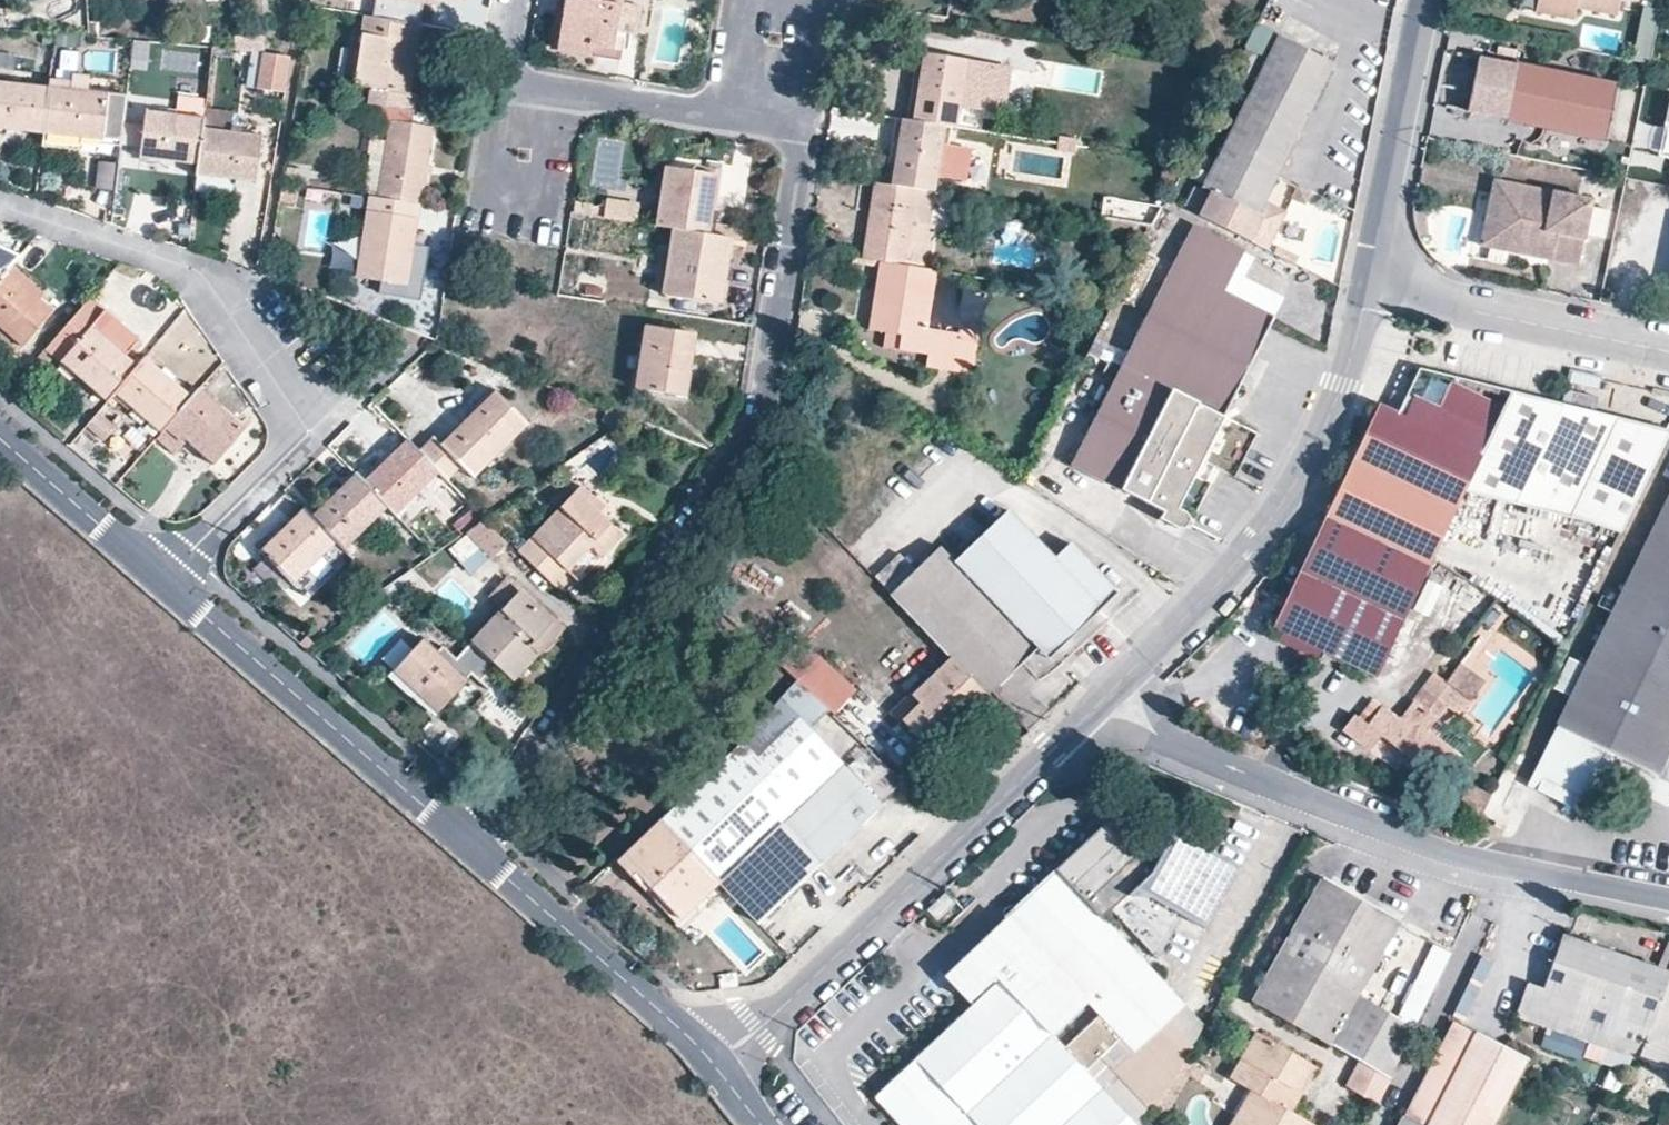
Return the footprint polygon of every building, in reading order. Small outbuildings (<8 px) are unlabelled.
[(373,17),(419,24),(423,0),(375,0),(373,17)] [(557,53),(591,58),(592,49),(603,51),(613,52),(622,0),(565,0),(557,53)] [(1537,14),(1576,21),(1578,9),(1618,16),(1621,0),(1539,0),(1537,14)] [(1633,62),(1650,66),(1660,11),(1643,8),(1633,62)] [(373,17),(365,16),(360,51),(355,79),(354,85),(370,88),(367,103),(414,111),(417,95),(411,94),(414,76),(416,67),(405,65),(408,43),(419,45),(422,25),(419,24),(373,17)] [(1200,217),(1268,253),(1282,222),(1260,211),(1333,67),(1280,39),(1204,188),(1213,193),(1200,217)] [(416,67),(419,45),(408,43),(405,65),(416,67)] [(355,79),(360,51),(348,49),(344,78),(355,79)] [(196,73),(198,54),(163,51),(162,70),(196,73)] [(944,127),(956,129),(959,106),(967,59),(924,53),(919,82),(913,122),(944,127)] [(257,89),(285,93),(291,57),(263,54),(257,89)] [(967,59),(959,106),(1003,113),(1011,67),(967,59)] [(1607,145),(1618,89),(1483,62),(1471,117),(1607,145)] [(43,134),(48,87),(0,82),(0,130),(43,134)] [(106,92),(48,87),(43,134),(98,139),(101,140),(122,142),(127,93),(107,91),(106,92)] [(205,109),(206,97),(179,94),(177,115),(204,118),(205,109)] [(252,100),(250,124),(270,126),(272,101),(252,100)] [(367,103),(364,103),(361,119),(389,123),(384,157),(377,197),(420,204),(425,174),(426,164),(432,126),(412,123),(414,111),(367,103)] [(1658,159),(1668,161),(1668,105),(1658,159)] [(202,128),(234,132),(236,113),(205,109),(204,118),(202,128)] [(141,158),(198,164),(202,128),(204,118),(177,115),(146,112),(141,158)] [(913,122),(902,120),(900,131),(892,185),(916,189),(934,192),(944,127),(913,122)] [(198,164),(197,176),(255,182),(261,135),(234,132),(202,128),(198,164)] [(43,134),(41,150),(79,154),(79,145),(97,147),(98,139),(43,134)] [(377,197),(384,157),(370,155),(364,195),(369,196),(377,197)] [(97,164),(97,189),(114,190),(115,164),(97,164)] [(434,165),(426,164),(425,174),(432,176),(433,170),(434,165)] [(666,167),(656,226),(674,229),(708,235),(712,214),(713,206),(705,204),(710,174),(666,167)] [(136,191),(138,173),(118,170),(116,189),(136,191)] [(718,176),(710,174),(705,204),(713,206),(718,176)] [(1488,177),(1484,196),(1486,196),(1489,198),(1491,201),(1492,203),(1493,204),(1493,207),(1493,210),(1491,215),(1489,218),(1484,219),(1482,219),(1479,219),(1475,240),(1491,243),(1495,239),(1504,252),(1574,263),(1586,196),(1488,177)] [(892,185),(874,182),(866,235),(863,259),(879,262),(926,269),(933,224),(930,224),(916,221),(915,227),(911,226),(916,189),(892,185)] [(297,186),(282,184),(279,201),(294,204),(297,186)] [(916,221),(930,224),(934,192),(916,189),(911,226),(915,227),(916,221)] [(364,195),(359,194),(356,213),(367,214),(369,196),(364,195)] [(416,227),(420,204),(377,197),(369,196),(367,214),(357,277),(382,281),(407,285),(414,245),(416,227)] [(1486,196),(1484,196),(1479,219),(1482,219),(1484,219),(1489,218),(1491,215),(1493,210),(1493,207),(1493,204),(1492,203),(1491,201),(1489,198),(1486,196)] [(638,226),(641,206),(606,201),(603,221),(638,226)] [(1153,227),(1164,206),(1145,203),(1142,210),(1111,206),(1108,220),(1153,227)] [(1174,267),(1073,465),(1165,511),(1174,516),(1178,508),(1203,460),(1273,319),(1224,293),(1245,253),(1194,228),(1174,267)] [(708,235),(674,229),(663,295),(720,304),(731,239),(708,235)] [(732,274),(738,240),(731,239),(720,304),(727,305),(732,274)] [(1473,246),(1504,252),(1495,239),(1491,243),(1475,240),(1473,246)] [(430,247),(414,245),(407,285),(382,281),(379,295),(421,301),(430,247)] [(19,255),(0,248),(0,277),(15,260),(19,255)] [(15,260),(0,277),(0,327),(21,346),(51,310),(39,301),(49,288),(15,260)] [(928,329),(937,271),(926,269),(879,262),(870,320),(869,331),(885,334),(883,347),(927,354),(926,367),(969,374),(975,336),(928,329)] [(138,340),(88,298),(45,349),(107,401),(114,393),(138,365),(126,355),(138,340)] [(696,335),(645,326),(636,388),(687,397),(695,346),(696,335)] [(0,328),(0,350),(9,358),(20,346),(0,328)] [(145,357),(138,365),(114,393),(161,432),(193,396),(145,357)] [(1273,629),(1375,677),(1464,487),(1620,533),(1668,433),(1668,431),(1644,424),(1642,432),(1583,416),(1584,409),(1510,389),(1502,406),(1451,382),(1439,407),(1418,398),(1409,418),(1405,416),(1398,412),(1379,404),(1273,629)] [(199,389),(193,396),(161,432),(156,438),(175,455),(187,441),(213,464),(245,427),(199,389)] [(434,436),(419,450),(440,471),(448,479),(464,465),(475,477),(530,424),(496,390),(441,443),(434,436)] [(1414,396),(1405,416),(1409,418),(1418,398),(1414,396)] [(1644,424),(1584,409),(1583,416),(1642,432),(1644,424)] [(99,410),(86,424),(109,443),(121,428),(99,410)] [(419,450),(407,438),(364,480),(389,506),(397,514),(440,471),(419,450)] [(364,480),(356,472),(313,515),(338,540),(350,552),(354,547),(350,544),(389,506),(364,480)] [(582,485),(518,550),(553,584),(577,560),(590,546),(602,557),(623,535),(602,515),(595,509),(601,503),(582,485)] [(1556,729),(1609,755),(1598,776),(1641,798),(1647,788),(1666,799),(1668,794),(1668,758),(1663,755),(1668,742),(1668,492),(1556,729)] [(595,509),(602,515),(608,510),(601,503),(595,509)] [(313,515),(305,506),(262,549),(294,583),(338,540),(313,515)] [(1186,512),(1178,508),(1174,516),(1165,511),(1160,519),(1178,527),(1182,527),(1186,529),(1189,529),(1191,525),(1193,523),(1193,520),(1190,518),(1186,512)] [(952,659),(987,696),(1036,648),(1033,642),(1047,630),(1063,645),(1117,593),(1071,544),(1055,559),(1009,510),(954,561),(940,547),(915,570),(891,595),(952,659)] [(496,555),(511,543),(486,519),(472,529),(496,555)] [(876,579),(891,595),(915,570),(900,555),(876,579)] [(504,616),(474,647),(497,670),(514,686),(541,659),(566,633),(550,617),(545,622),(509,587),(492,604),(504,616)] [(1499,611),(1505,604),(1496,598),(1491,605),(1499,611)] [(1063,645),(1047,630),(1033,642),(1036,648),(1049,657),(1063,645)] [(481,686),(497,670),(474,647),(458,663),(445,650),(440,655),(426,642),(394,674),(438,717),(461,693),(470,685),(468,683),(472,678),(481,686)] [(830,710),(834,714),(854,692),(799,642),(779,663),(799,681),(830,710)] [(860,654),(839,663),(846,677),(866,669),(860,654)] [(931,750),(987,696),(952,659),(913,695),(895,712),(903,721),(931,750)] [(1472,701),(1488,679),(1463,660),(1447,681),(1472,701)] [(1472,701),(1433,671),(1400,718),(1382,706),(1368,723),(1356,713),(1342,730),(1369,751),(1381,735),(1444,780),(1463,756),(1429,731),(1447,707),(1460,717),(1472,701)] [(799,681),(780,699),(810,730),(830,710),(799,681)] [(903,721),(895,712),(913,695),(910,692),(889,712),(900,724),(903,721)] [(719,883),(759,924),(882,804),(810,730),(780,699),(739,739),(743,743),(663,821),(721,881),(719,883)] [(1609,755),(1556,729),(1526,790),(1579,817),(1598,776),(1609,755)] [(1647,788),(1641,798),(1662,808),(1666,799),(1647,788)] [(721,881),(663,821),(619,862),(644,890),(649,886),(681,919),(719,883),(721,881)] [(1111,1065),(1155,1112),(1156,1110),(1194,1045),(1166,1016),(1182,1002),(1103,915),(1111,907),(1152,869),(1107,821),(1008,913),(1041,948),(1020,968),(1045,995),(1066,975),(1088,999),(1099,1011),(1121,1035),(1113,1043),(1123,1054),(1111,1065)] [(1205,924),(1240,865),(1218,852),(1176,828),(1152,869),(1111,907),(1157,956),(1183,912),(1205,924)] [(1391,1076),(1415,1025),(1387,1009),(1377,1027),(1349,1011),(1359,994),(1392,934),(1400,921),(1321,877),(1253,999),(1362,1059),(1391,1076)] [(955,900),(946,891),(930,907),(938,916),(955,900)] [(1041,948),(1008,913),(986,933),(987,934),(1020,968),(1041,948)] [(1414,928),(1400,921),(1392,934),(1407,942),(1414,928)] [(925,993),(953,1023),(986,992),(968,971),(981,960),(1003,983),(1020,968),(987,934),(925,993)] [(1564,934),(1546,986),(1530,981),(1519,1014),(1668,1066),(1668,970),(1564,934)] [(1421,978),(1435,983),(1445,953),(1432,948),(1421,978)] [(1155,1112),(1111,1065),(1109,1067),(1095,1081),(1082,1066),(1063,1046),(1051,1034),(1029,1011),(1045,995),(1020,968),(1003,983),(981,960),(968,971),(986,992),(953,1023),(878,1094),(907,1124),(1141,1124),(1155,1112)] [(1029,1011),(1051,1034),(1088,999),(1066,975),(1045,995),(1029,1011)] [(1377,1027),(1387,1009),(1359,994),(1349,1011),(1377,1027)] [(1194,1045),(1204,1026),(1182,1002),(1166,1016),(1194,1045)] [(1099,1011),(1063,1046),(1082,1066),(1095,1081),(1109,1067),(1111,1065),(1123,1054),(1113,1043),(1121,1035),(1099,1011)] [(1528,1057),(1475,1032),(1454,1021),(1406,1116),(1401,1124),(1494,1124),(1528,1057)] [(1588,1042),(1549,1028),(1544,1045),(1582,1059),(1588,1042)] [(1240,1064),(1252,1070),(1245,1083),(1254,1089),(1233,1124),(1317,1124),(1292,1111),(1308,1083),(1290,1074),(1299,1055),(1258,1032),(1240,1064)] [(1318,1066),(1299,1055),(1290,1074),(1308,1083),(1318,1066)] [(1209,1067),(1195,1059),(1188,1073),(1202,1080),(1209,1067)] [(1379,1102),(1391,1076),(1362,1059),(1348,1084),(1379,1102)] [(1252,1070),(1240,1064),(1232,1076),(1245,1083),(1252,1070)] [(1668,1100),(1658,1124),(1668,1124),(1668,1100)]
